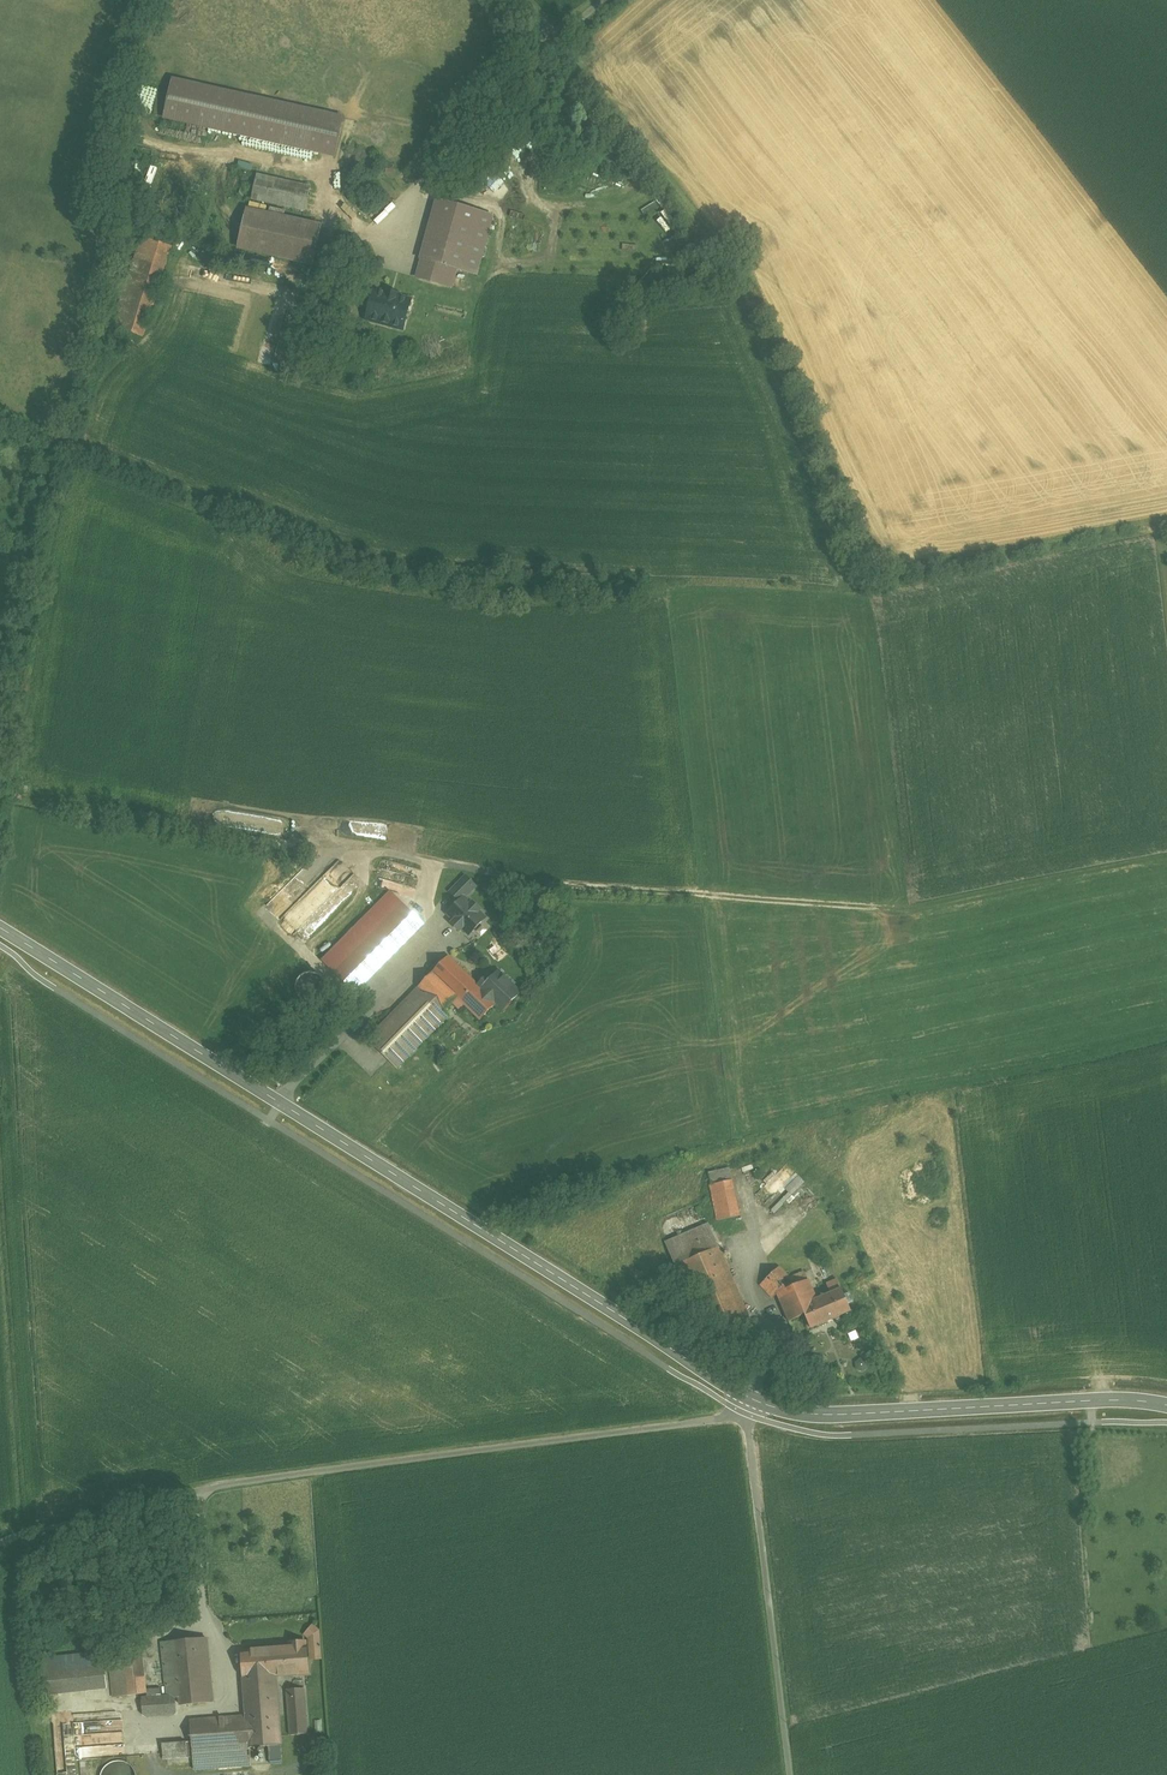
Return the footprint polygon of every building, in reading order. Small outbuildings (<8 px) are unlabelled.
[(167,117),(336,155),(345,117),(176,80),(167,117)] [(338,103),(342,90),(328,86),(324,98),(338,103)] [(323,110),(335,112),(336,102),(324,100),(323,110)] [(253,198),(307,211),(313,185),(258,173),(257,176),(244,173),(239,194),(253,197),(253,198)] [(626,198),(631,202),(641,191),(637,187),(626,198)] [(418,276),(454,286),(458,268),(480,274),(496,215),(439,199),(418,276)] [(314,265),(323,224),(249,207),(240,248),(314,265)] [(289,210),(289,216),(308,218),(309,211),(289,210)] [(118,327),(144,336),(174,247),(147,238),(118,327)] [(368,320),(405,330),(413,299),(377,290),(368,320)] [(479,904),(459,884),(439,904),(477,941),(491,926),(474,909),(479,904)] [(392,891),(323,961),(335,973),(404,904),(392,891)] [(424,924),(404,904),(335,973),(355,994),(424,924)] [(499,972),(493,978),(489,975),(479,986),(449,958),(450,957),(449,957),(433,973),(458,997),(454,1002),(460,1008),(465,1004),(481,1019),(496,1004),(499,1007),(507,999),(511,1003),(521,993),(499,972)] [(315,973),(313,973),(311,972),(308,973),(306,973),(304,974),(303,975),(301,976),(300,978),(298,980),(297,982),(297,984),(297,985),(296,988),(297,990),(297,992),(298,993),(299,995),(300,997),(301,998),(302,999),(304,1000),(307,1001),(310,1002),(312,1002),(315,1002),(318,1001),(321,999),(322,997),(324,995),(325,993),(326,991),(326,989),(326,987),(326,985),(325,983),(325,981),(324,979),(322,977),(320,975),(317,974),(315,973)] [(419,988),(369,1040),(398,1068),(449,1015),(445,1011),(454,1002),(458,997),(433,973),(419,987),(419,988)] [(765,1203),(776,1214),(808,1182),(799,1173),(789,1163),(777,1175),(780,1178),(774,1184),(771,1181),(759,1194),(766,1201),(765,1203)] [(719,1220),(743,1216),(733,1167),(711,1171),(714,1184),(712,1184),(719,1220)] [(720,1247),(710,1224),(666,1243),(690,1299),(701,1294),(720,1339),(746,1328),(723,1273),(730,1270),(721,1247),(720,1247)] [(797,1285),(780,1267),(761,1284),(774,1298),(778,1294),(790,1321),(806,1314),(803,1305),(817,1299),(809,1280),(797,1285)] [(838,1280),(827,1284),(831,1294),(817,1299),(803,1305),(806,1314),(807,1317),(805,1318),(809,1329),(812,1328),(812,1329),(852,1311),(838,1280)] [(858,1360),(858,1368),(868,1368),(868,1360),(858,1360)] [(200,1638),(162,1642),(168,1698),(176,1698),(181,1697),(181,1705),(207,1703),(200,1638)] [(320,1638),(310,1638),(311,1658),(322,1658),(321,1647),(322,1647),(322,1646),(321,1646),(320,1638)] [(306,1642),(291,1643),(291,1648),(269,1649),(271,1676),(276,1676),(309,1673),(308,1647),(306,1647),(306,1642)] [(139,1643),(120,1646),(121,1653),(111,1655),(115,1697),(147,1693),(139,1643)] [(269,1649),(243,1651),(245,1677),(247,1716),(191,1721),(193,1742),(193,1752),(251,1748),(270,1746),(282,1745),(276,1676),(271,1676),(269,1649)] [(104,1655),(60,1660),(64,1690),(107,1685),(104,1655)] [(304,1681),(294,1681),(295,1689),(305,1688),(304,1681)] [(295,1689),(287,1689),(291,1735),(308,1734),(305,1688),(295,1689)] [(90,1690),(90,1698),(108,1698),(108,1689),(90,1690)] [(168,1698),(143,1699),(144,1714),(177,1712),(176,1698),(168,1698)] [(123,1736),(123,1719),(99,1720),(99,1722),(89,1722),(89,1730),(98,1730),(98,1737),(123,1736)] [(193,1742),(163,1744),(164,1758),(194,1756),(193,1752),(193,1742)] [(282,1745),(270,1746),(271,1764),(283,1763),(282,1745)] [(68,1768),(78,1767),(77,1748),(67,1749),(68,1768)] [(251,1748),(193,1752),(194,1756),(195,1769),(252,1765),(251,1748)] [(118,1760),(115,1761),(113,1762),(111,1762),(109,1764),(107,1765),(105,1767),(103,1769),(102,1772),(101,1774),(137,1774),(136,1774),(136,1772),(135,1770),(134,1768),(132,1766),(130,1764),(128,1763),(125,1761),(121,1761),(118,1760)]
